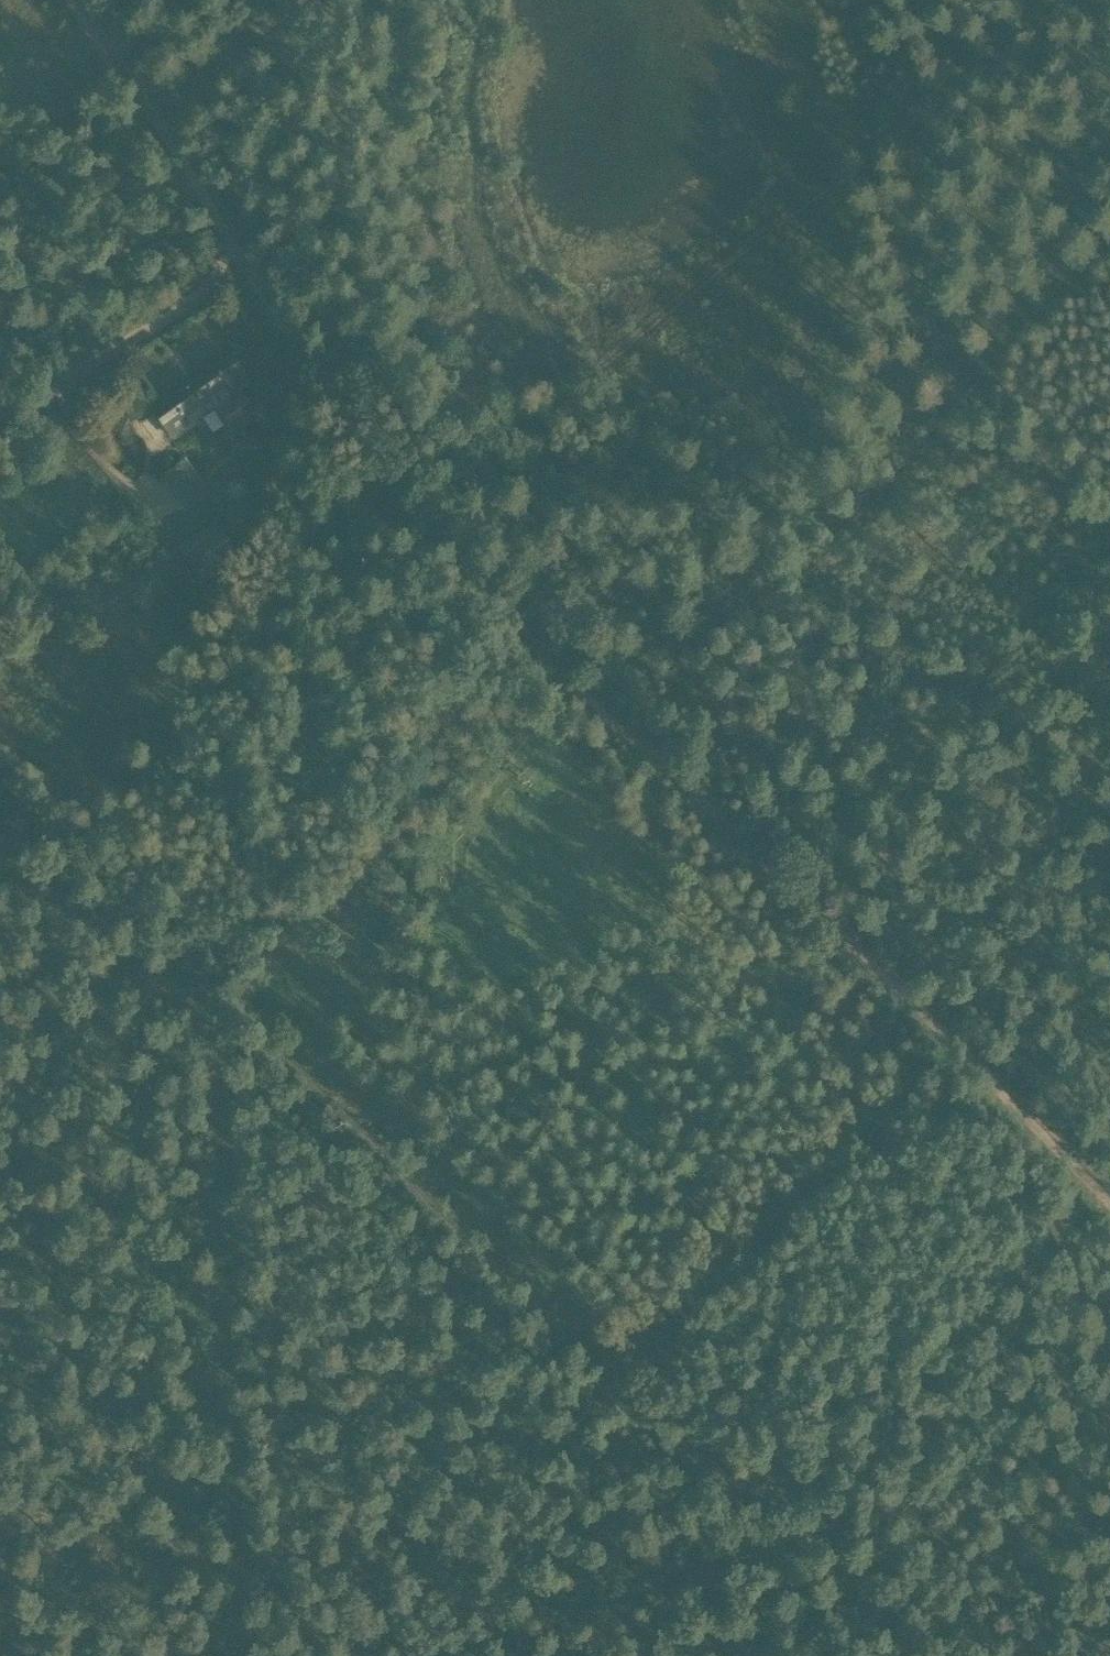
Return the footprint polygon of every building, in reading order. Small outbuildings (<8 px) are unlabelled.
[(153,412),(173,439),(190,427),(185,419),(223,392),(228,399),(249,383),(230,357),(153,412)] [(231,424),(252,408),(243,397),(223,413),(231,424)]
